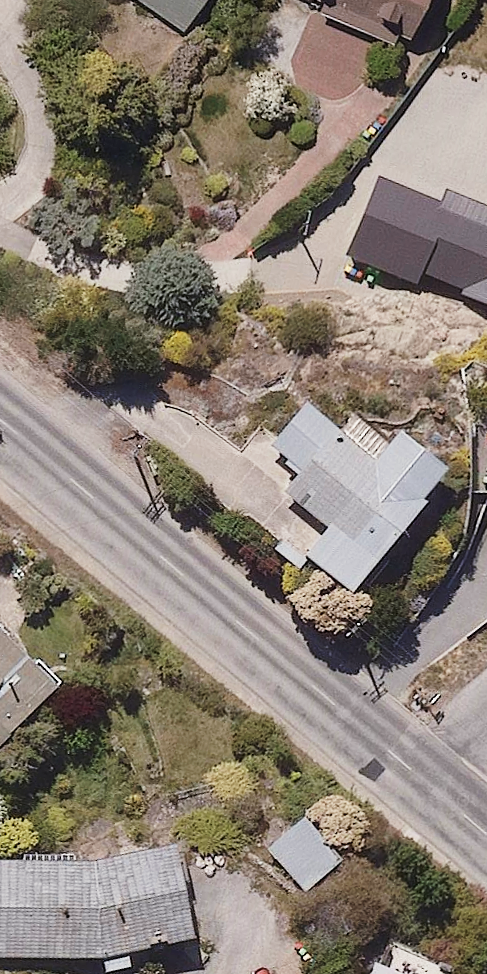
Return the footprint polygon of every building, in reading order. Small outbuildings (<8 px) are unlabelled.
[(211,0),(146,0),(189,30),(211,0)] [(410,40),(428,0),(319,0),(410,40)] [(379,179),(347,252),(418,284),(421,274),(486,301),(486,205),(447,191),(440,201),(379,179)] [(362,593),(459,469),(407,429),(388,454),(319,400),(278,452),(308,476),(295,493),(336,525),(313,555),(362,593)] [(63,682),(0,618),(0,743),(63,682)] [(304,811),(270,849),(312,887),(346,849),(304,811)] [(105,956),(106,969),(133,967),(132,945),(186,942),(180,847),(0,858),(0,963),(105,956)] [(386,937),(368,973),(445,973),(448,967),(386,937)]
